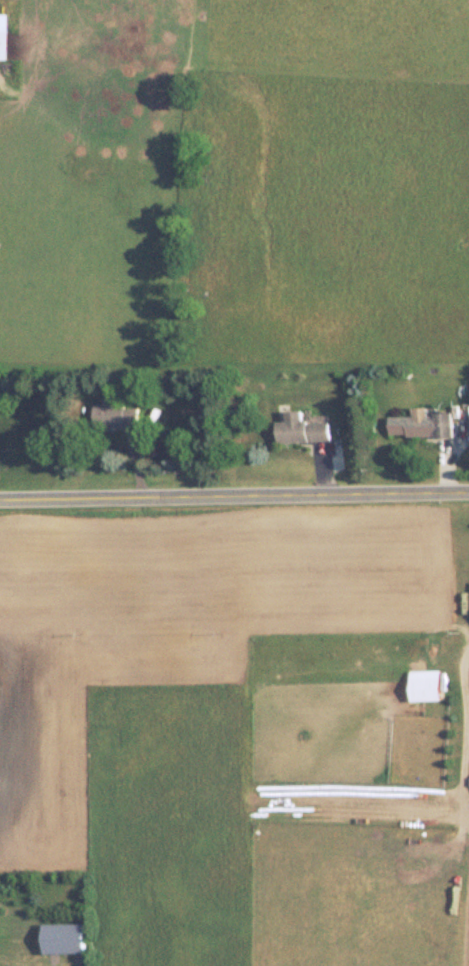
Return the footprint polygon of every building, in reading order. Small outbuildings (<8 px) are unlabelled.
[(115,396),(101,396),(101,404),(93,404),(93,426),(137,425),(137,405),(115,405),(115,396)] [(450,436),(450,412),(426,412),(427,408),(411,408),(411,417),(388,416),(388,436),(450,436)] [(301,410),(284,411),(284,421),(274,421),(275,443),(329,441),(329,421),(301,422),(301,410)]
